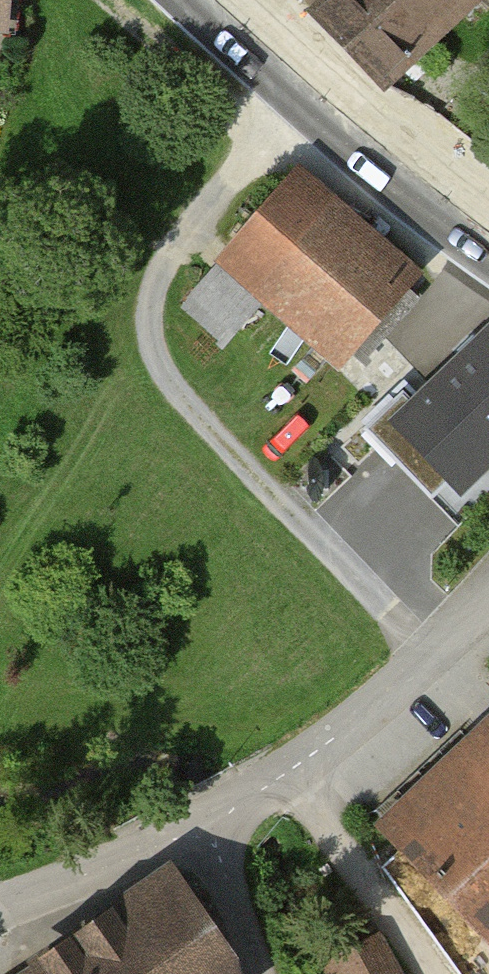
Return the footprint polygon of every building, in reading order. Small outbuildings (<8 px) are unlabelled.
[(14,17),(15,0),(0,0),(0,16),(14,17)] [(317,1),(385,75),(467,0),(318,0),(317,1)] [(424,268),(300,160),(214,258),(339,366),(424,268)] [(383,424),(455,496),(488,462),(488,319),(383,424)] [(363,826),(478,973),(488,973),(488,719),(363,826)] [(166,872),(11,973),(233,973),(166,872)] [(381,940),(325,971),(327,973),(400,973),(381,940)]
